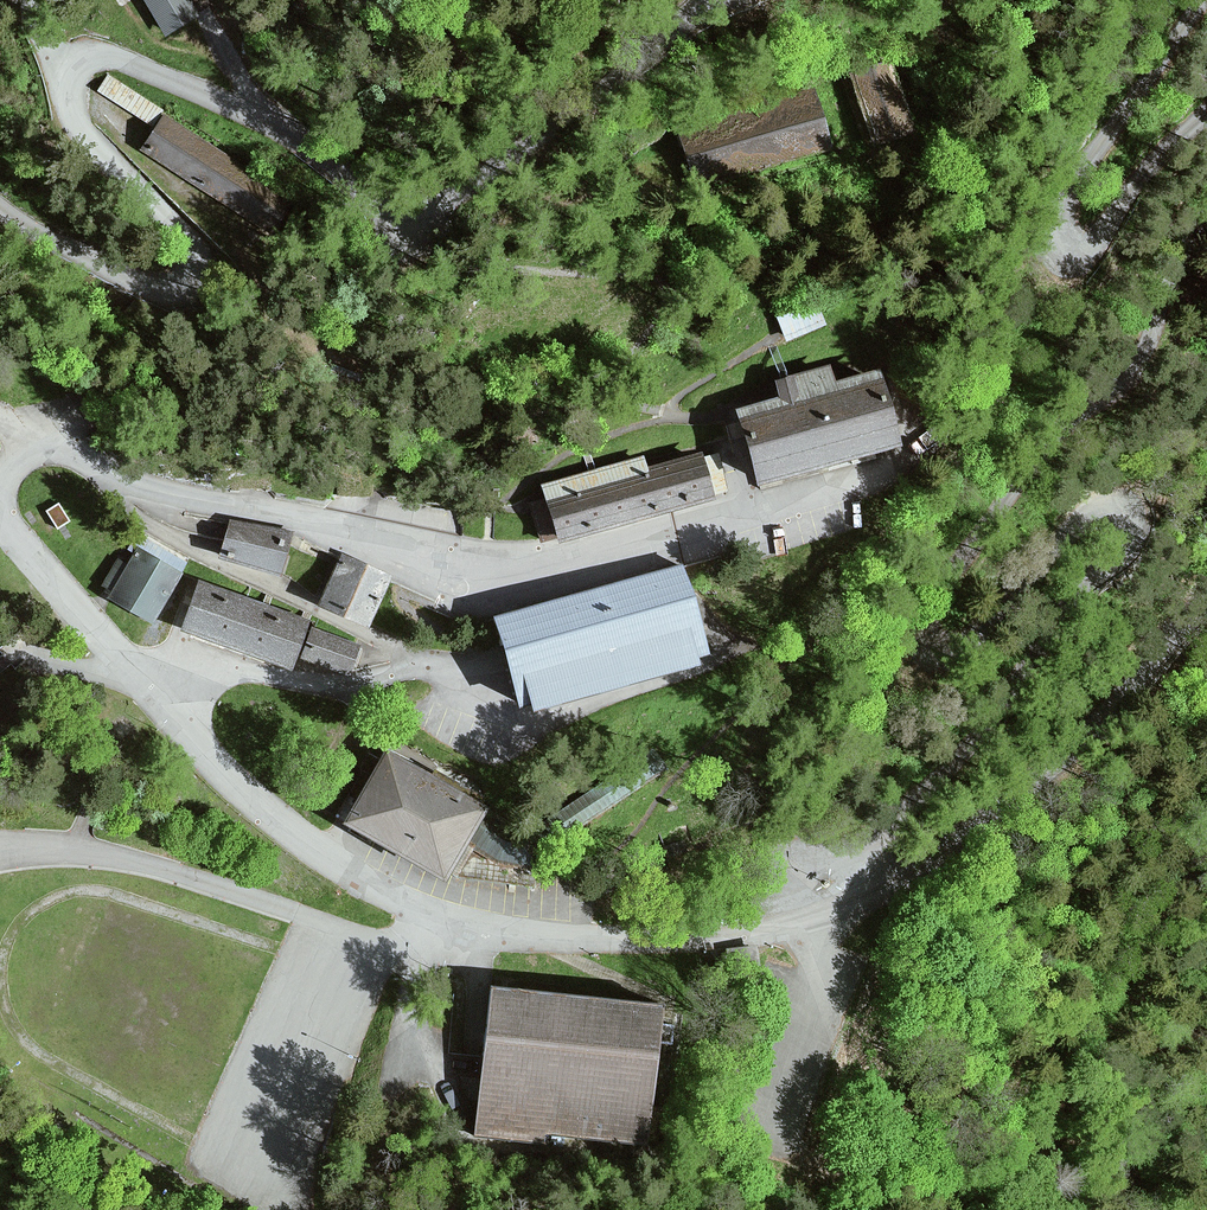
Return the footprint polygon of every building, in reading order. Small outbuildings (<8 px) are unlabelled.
[(166,36),(202,14),(193,0),(144,0),(166,36)] [(916,135),(891,64),(844,81),(869,151),(916,135)] [(99,89),(152,124),(162,110),(109,75),(99,89)] [(832,153),(812,91),(673,135),(693,197),(832,153)] [(165,116),(143,149),(270,232),(292,199),(165,116)] [(821,297),(779,309),(786,334),(829,321),(821,297)] [(780,400),(737,413),(757,483),(897,443),(877,373),(835,385),(829,364),(775,380),(780,400)] [(638,459),(538,488),(553,541),(726,492),(717,457),(644,478),(638,459)] [(289,535),(224,520),(215,558),(280,573),(289,535)] [(180,573),(135,548),(105,600),(150,626),(180,573)] [(391,577),(340,556),(318,609),(369,630),(391,577)] [(682,569),(493,617),(518,708),(706,656),(682,569)] [(259,601),(195,580),(179,630),(297,670),(302,653),(349,667),(357,644),(313,630),(316,619),(259,601)] [(484,811),(385,755),(345,825),(443,882),(484,811)] [(662,1008),(492,992),(479,1136),(648,1151),(662,1008)]
